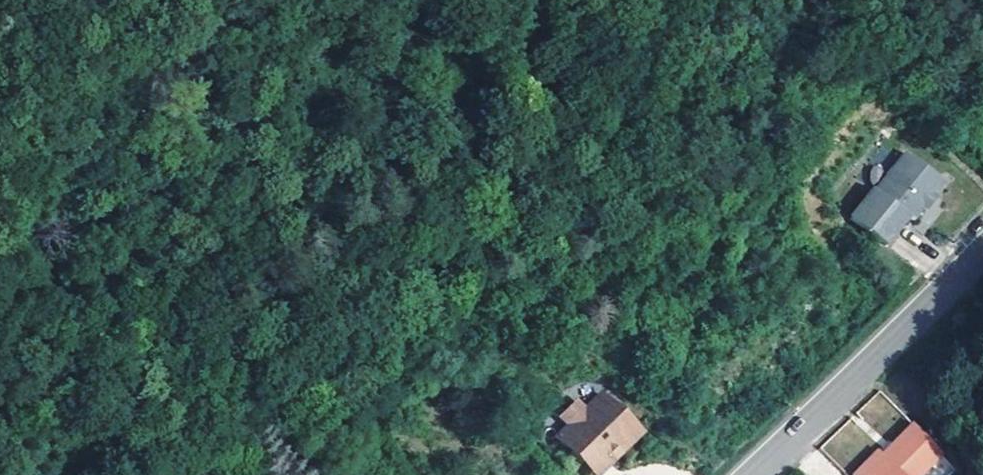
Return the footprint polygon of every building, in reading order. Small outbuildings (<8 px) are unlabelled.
[(953,184),(919,153),(887,191),(885,189),(860,219),(894,246),(917,218),(921,221),(931,209),(943,196),(953,184)] [(947,199),(943,196),(931,209),(936,213),(947,199)] [(973,346),(982,356),(982,338),(973,346)] [(593,474),(601,467),(606,463),(610,467),(616,462),(627,452),(623,447),(635,436),(639,432),(623,414),(609,399),(594,413),(592,414),(585,406),(569,420),(576,429),(564,441),(593,474)] [(952,453),(943,445),(921,424),(901,445),(904,448),(894,459),(886,452),(864,474),(930,474),(952,453)] [(635,436),(623,447),(627,452),(616,462),(610,467),(606,463),(601,467),(593,474),(594,474),(609,474),(620,465),(643,443),(646,440),(639,432),(635,436)]
